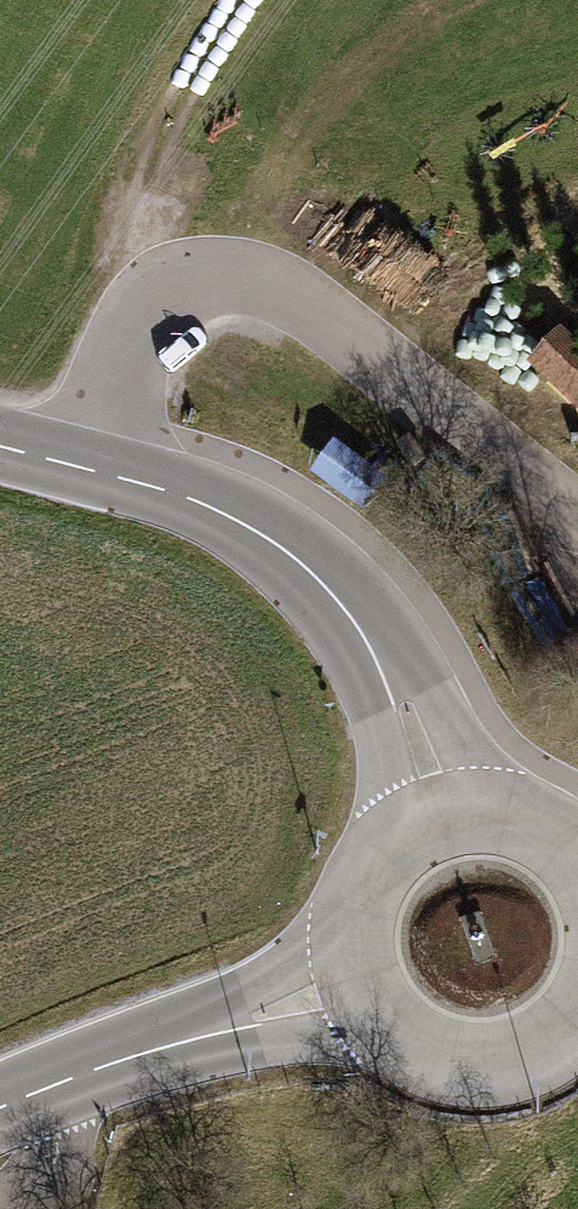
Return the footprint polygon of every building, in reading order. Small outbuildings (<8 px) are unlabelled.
[(548,334),(521,361),(577,418),(577,363),(548,334)]
